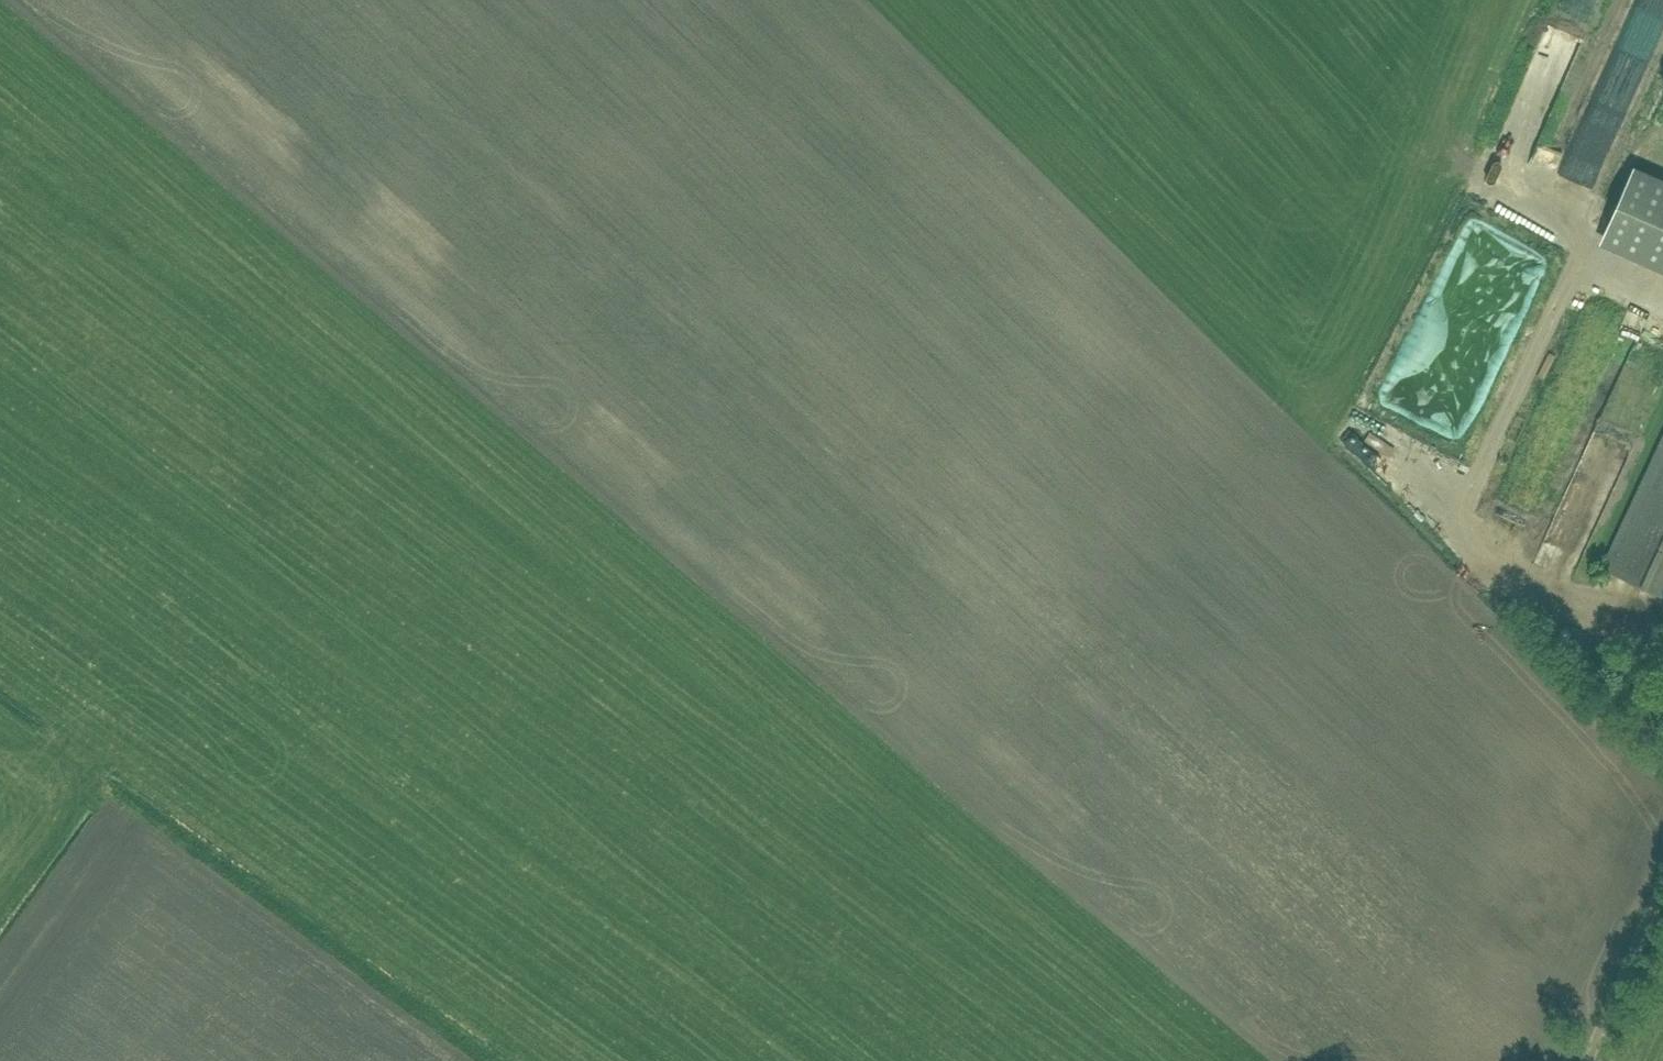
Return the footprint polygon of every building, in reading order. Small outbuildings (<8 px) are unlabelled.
[(1632,167),(1606,225),(1662,251),(1662,181),(1632,167)] [(1369,465),(1389,444),(1368,424),(1348,445),(1369,465)] [(1662,596),(1662,436),(1601,567),(1662,596)]
